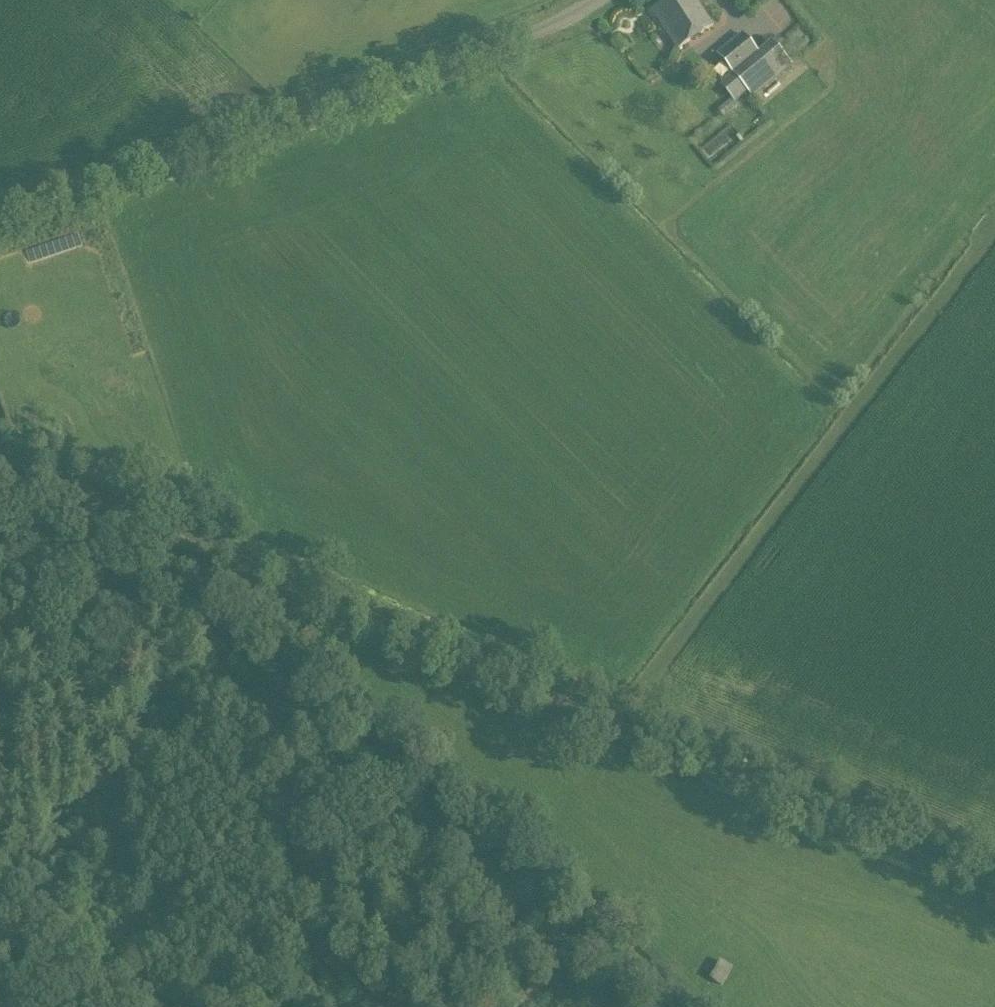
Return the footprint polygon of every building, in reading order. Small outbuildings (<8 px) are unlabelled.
[(654,10),(678,49),(712,27),(694,0),(670,0),(654,10)] [(716,55),(752,99),(793,66),(771,40),(758,51),(742,33),(716,55)] [(732,968),(720,961),(710,979),(722,986),(732,968)]
